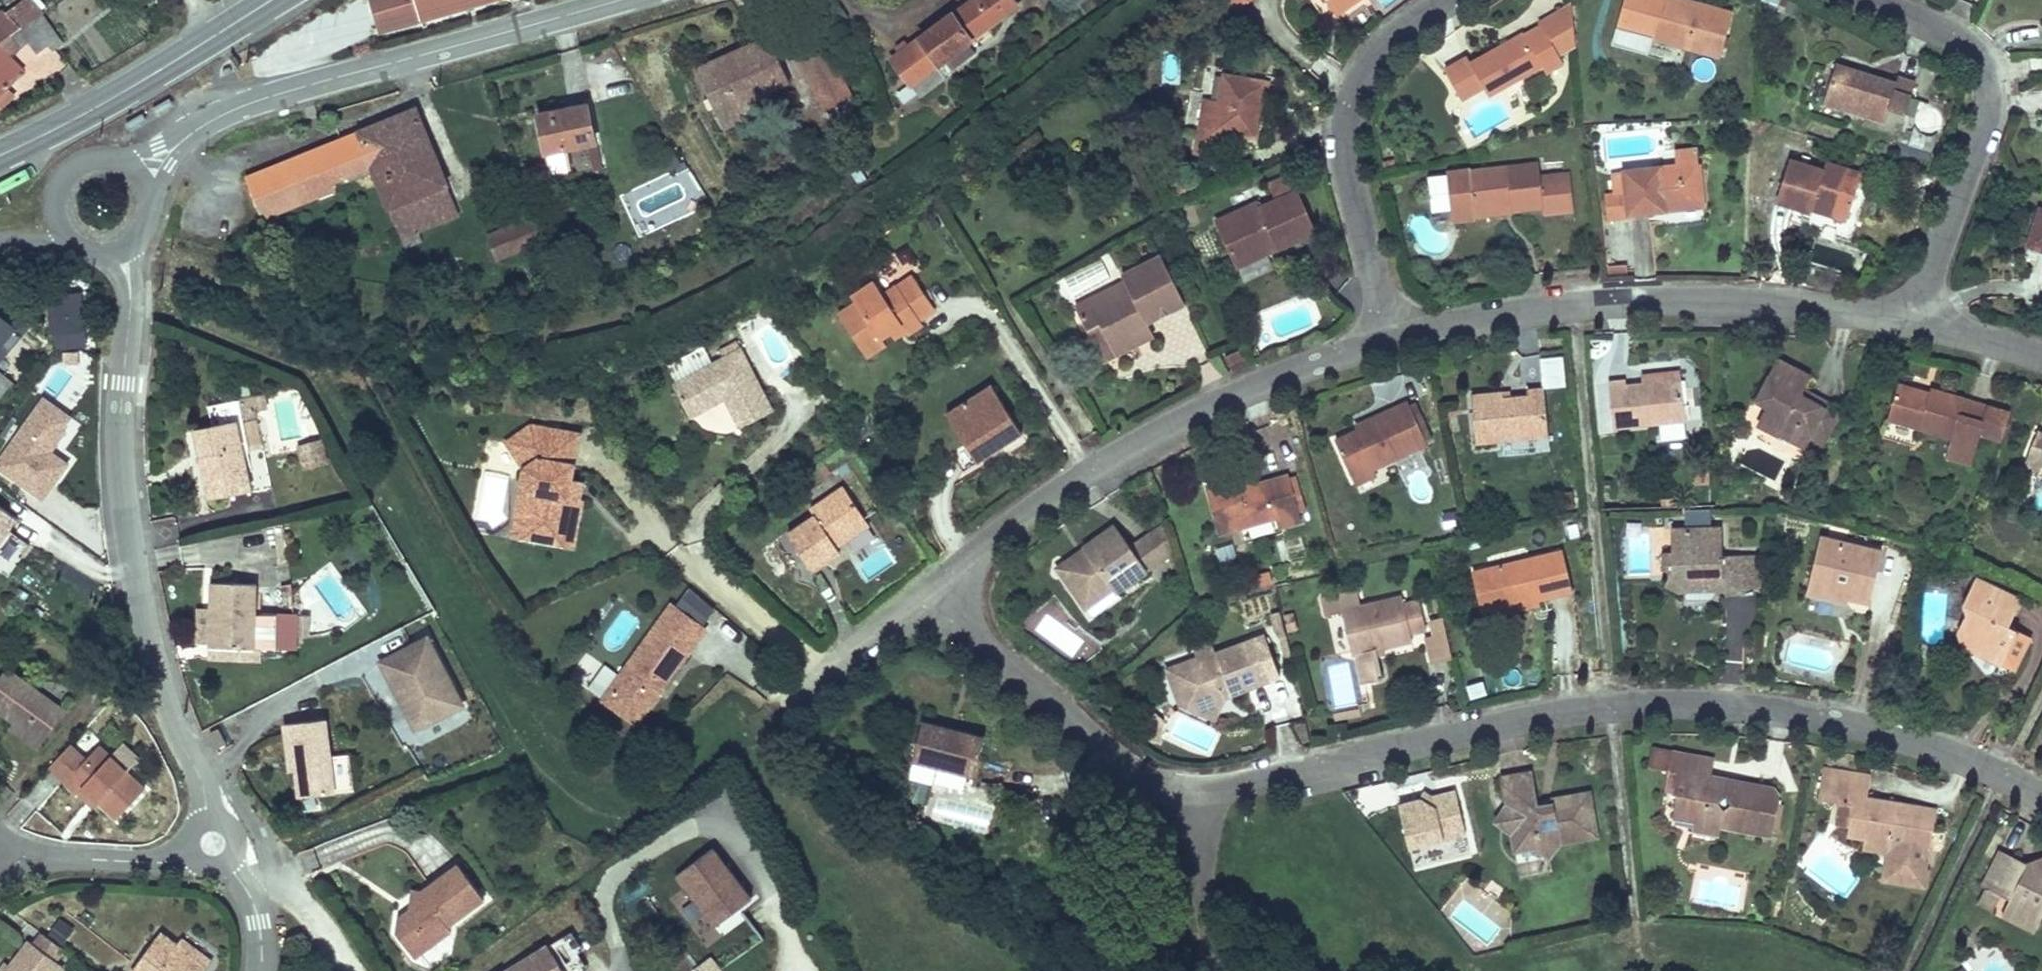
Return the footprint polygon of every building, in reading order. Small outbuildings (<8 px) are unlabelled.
[(134,0),(118,0),(124,8),(135,1),(134,0)] [(380,31),(420,20),(488,0),(371,0),(380,31)] [(968,42),(971,40),(970,38),(1016,5),(1013,0),(973,0),(953,14),(952,13),(919,38),(920,39),(908,47),(900,53),(892,59),(910,84),(919,96),(945,77),(944,75),(936,65),(968,42)] [(1234,10),(1246,0),(1222,0),(1234,10)] [(1335,9),(1348,0),(1329,0),(1335,9)] [(1359,0),(1348,0),(1335,9),(1339,14),(1359,0)] [(1732,12),(1706,5),(1705,11),(1679,3),(1680,0),(1663,0),(1652,38),(1720,57),(1732,12)] [(1689,0),(1680,0),(1679,3),(1705,11),(1706,5),(1689,0)] [(1575,46),(1571,5),(1569,5),(1539,22),(1540,25),(1541,24),(1558,54),(1573,46),(1575,46)] [(11,9),(0,18),(0,47),(28,24),(11,9)] [(22,82),(7,62),(41,35),(31,22),(28,24),(0,47),(0,100),(22,82)] [(1558,54),(1541,24),(1540,25),(1524,34),(1523,33),(1471,62),(1467,55),(1444,68),(1463,101),(1485,89),(1488,95),(1541,65),(1546,72),(1563,62),(1558,54)] [(789,82),(769,36),(696,69),(709,98),(714,108),(717,115),(789,82)] [(900,53),(908,47),(904,41),(896,47),(900,53)] [(840,78),(822,42),(798,53),(816,90),(840,78)] [(944,75),(976,52),(968,42),(936,65),(944,75)] [(1904,114),(1915,82),(1897,77),(1895,83),(1835,64),(1823,102),(1885,121),(1888,110),(1904,114)] [(1256,137),(1261,103),(1260,103),(1264,81),(1224,74),(1219,102),(1204,99),(1195,153),(1211,156),(1216,131),(1256,137)] [(849,97),(840,78),(816,90),(825,109),(849,97)] [(1266,104),(1270,82),(1264,81),(1260,103),(1261,103),(1266,104)] [(834,127),(855,108),(849,97),(825,109),(834,127)] [(714,108),(709,98),(704,100),(709,110),(714,108)] [(595,142),(587,104),(569,108),(570,113),(556,116),(555,111),(538,114),(551,177),(568,173),(563,148),(595,142)] [(570,113),(569,108),(555,111),(556,116),(570,113)] [(330,182),(372,165),(405,248),(422,241),(418,231),(458,214),(416,110),(246,178),(262,217),(333,189),(330,182)] [(1706,208),(1702,164),(1699,165),(1697,148),(1674,150),(1676,164),(1629,168),(1623,172),(1612,173),(1614,193),(1624,192),(1626,215),(1662,212),(1662,208),(1670,207),(1670,211),(1706,208)] [(1848,216),(1861,173),(1825,162),(1823,170),(1789,159),(1776,201),(1810,212),(1811,209),(1813,205),(1848,216)] [(1574,209),(1570,174),(1540,177),(1539,163),(1471,170),(1470,168),(1447,170),(1447,173),(1451,209),(1452,220),(1475,217),(1475,215),(1474,208),(1510,204),(1511,210),(1512,209),(1542,206),(1543,212),(1574,209)] [(1451,209),(1447,173),(1428,175),(1431,211),(1451,209)] [(1276,199),(1294,190),(1287,177),(1269,186),(1276,199)] [(1278,249),(1315,232),(1296,190),(1260,206),(1258,201),(1216,220),(1234,260),(1274,242),(1278,249)] [(1626,215),(1624,192),(1614,193),(1605,194),(1607,221),(1627,219),(1626,215)] [(1475,215),(1512,211),(1512,209),(1511,210),(1510,204),(1474,208),(1475,215)] [(1846,221),(1848,216),(1813,205),(1811,209),(1846,221)] [(2039,209),(2029,240),(2041,244),(2041,209),(2039,209)] [(498,258),(540,242),(531,219),(490,236),(498,258)] [(2029,240),(2027,246),(2041,251),(2041,244),(2029,240)] [(1237,267),(1278,249),(1274,242),(1234,260),(1237,267)] [(1147,322),(1185,303),(1160,255),(1122,275),(1125,281),(1075,306),(1087,330),(1100,323),(1116,355),(1137,344),(1130,331),(1147,322)] [(1627,266),(1608,266),(1608,276),(1627,276),(1627,266)] [(426,278),(424,270),(413,274),(416,282),(426,278)] [(919,320),(935,309),(912,276),(897,287),(896,286),(883,295),(874,281),(851,296),(855,302),(838,314),(866,357),(885,345),(881,338),(891,332),(901,325),(905,331),(907,335),(922,324),(919,320)] [(78,349),(74,295),(62,297),(62,298),(50,299),(54,334),(64,333),(66,350),(78,349)] [(14,329),(0,346),(0,356),(2,358),(28,327),(0,303),(0,316),(14,329)] [(14,329),(0,316),(0,346),(14,329)] [(1154,336),(1147,322),(1130,331),(1137,344),(1154,336)] [(1116,355),(1100,323),(1087,330),(1103,361),(1116,355)] [(895,338),(905,331),(901,325),(891,332),(895,338)] [(66,350),(64,333),(54,334),(55,351),(66,350)] [(772,411),(740,350),(740,349),(736,342),(719,351),(723,359),(712,364),(676,383),(673,385),(690,417),(719,401),(717,396),(722,393),(725,398),(740,428),(772,411)] [(712,364),(703,347),(667,366),(676,383),(712,364)] [(1242,360),(1238,350),(1224,356),(1228,365),(1242,360)] [(1809,400),(1802,396),(1800,391),(1802,388),(1808,376),(1778,360),(1757,400),(1768,406),(1758,424),(1778,434),(1779,432),(1804,445),(1809,436),(1812,430),(1827,437),(1833,425),(1819,418),(1827,402),(1812,394),(1809,400)] [(10,382),(0,373),(0,394),(10,382)] [(1650,383),(1681,380),(1680,373),(1649,377),(1650,383)] [(1685,420),(1681,380),(1650,383),(1626,386),(1626,380),(1608,382),(1613,428),(1685,420)] [(1980,433),(1988,406),(1930,389),(1929,393),(1927,399),(1922,397),(1924,391),(1898,384),(1888,419),(1951,437),(1946,457),(1971,464),(1980,433)] [(1022,434),(990,385),(946,413),(966,444),(978,462),(1022,434)] [(1548,436),(1544,388),(1527,390),(1528,396),(1511,397),(1504,398),(1503,392),(1472,395),(1476,443),(1548,436)] [(1809,400),(1812,394),(1802,388),(1800,391),(1802,396),(1809,400)] [(266,409),(263,393),(252,395),(256,411),(266,409)] [(41,394),(0,454),(0,470),(46,500),(71,462),(52,450),(75,417),(41,394)] [(256,411),(252,395),(238,398),(238,399),(207,406),(211,425),(236,420),(242,448),(249,447),(243,420),(257,417),(256,411)] [(1427,444),(1426,441),(1413,413),(1408,401),(1361,423),(1364,428),(1359,431),(1335,441),(1352,478),(1374,469),(1427,444)] [(1833,425),(1841,410),(1827,402),(1819,418),(1833,425)] [(2001,439),(2009,412),(1988,406),(1980,433),(2001,439)] [(1432,438),(1419,410),(1413,413),(1426,441),(1432,438)] [(250,491),(242,448),(236,420),(211,425),(195,429),(209,499),(250,491)] [(571,481),(579,434),(540,427),(537,430),(534,431),(532,428),(530,426),(506,442),(524,468),(521,483),(531,485),(521,539),(564,547),(573,499),(568,498),(571,481)] [(1823,444),(1827,437),(1812,430),(1809,436),(1823,444)] [(2037,431),(2024,464),(2025,465),(2023,470),(2037,476),(2041,462),(2041,433),(2037,431)] [(299,441),(305,467),(329,462),(322,436),(299,441)] [(978,462),(966,444),(951,453),(963,472),(978,462)] [(1355,485),(1376,475),(1374,469),(1352,478),(1355,485)] [(1300,521),(1297,511),(1288,479),(1287,476),(1248,487),(1240,490),(1238,483),(1236,478),(1206,487),(1220,534),(1276,518),(1279,527),(1300,521)] [(1304,509),(1295,477),(1288,479),(1297,511),(1304,509)] [(574,548),(582,501),(580,500),(583,483),(571,481),(568,498),(573,499),(564,547),(574,548)] [(521,539),(531,485),(521,483),(511,537),(521,539)] [(832,541),(864,519),(843,488),(810,510),(814,516),(787,534),(812,571),(840,552),(836,547),(832,541)] [(1572,507),(1571,492),(1558,493),(1559,508),(1572,507)] [(0,508),(0,543),(17,520),(0,508)] [(1457,524),(1454,512),(1442,514),(1445,526),(1457,524)] [(836,547),(868,525),(864,519),(832,541),(836,547)] [(1115,593),(1173,552),(1163,525),(1130,548),(1114,525),(1083,547),(1084,548),(1087,552),(1080,557),(1078,553),(1065,562),(1063,576),(1083,605),(1110,586),(1113,590),(1115,593)] [(1722,555),(1721,528),(1671,529),(1671,554),(1672,569),(1669,574),(1665,584),(1686,594),(1687,589),(1692,579),(1715,578),(1715,589),(1715,593),(1743,592),(1743,588),(1742,555),(1722,555)] [(1870,602),(1882,551),(1819,537),(1810,579),(1824,582),(1821,592),(1826,597),(1831,599),(1839,595),(1870,602)] [(1219,565),(1237,559),(1231,544),(1214,550),(1219,565)] [(1080,557),(1087,552),(1084,548),(1078,553),(1080,557)] [(1572,592),(1562,549),(1489,567),(1498,604),(1536,595),(1537,600),(1538,600),(1572,592)] [(1759,588),(1759,554),(1742,555),(1743,588),(1759,588)] [(1063,576),(1065,562),(1061,565),(1057,568),(1060,572),(1063,576)] [(1498,604),(1489,567),(1473,571),(1482,608),(1498,604)] [(2008,626),(2021,600),(1975,577),(1962,604),(1968,607),(1958,629),(1968,634),(1967,636),(1989,647),(1985,655),(2000,663),(2001,663),(2017,630),(2008,626)] [(1715,589),(1715,578),(1692,579),(1687,589),(1715,589)] [(1821,592),(1824,582),(1810,579),(1807,590),(1821,593),(1821,592)] [(254,649),(255,614),(256,583),(211,582),(209,648),(254,649)] [(1086,610),(1113,590),(1110,586),(1083,605),(1086,610)] [(1425,629),(1418,600),(1403,604),(1401,596),(1359,606),(1355,591),(1320,599),(1324,617),(1341,613),(1351,655),(1357,654),(1364,683),(1382,678),(1377,655),(1375,649),(1382,647),(1411,641),(1409,633),(1425,629)] [(1499,612),(1539,603),(1538,600),(1537,600),(1536,595),(1498,604),(1499,612)] [(643,713),(705,629),(672,605),(610,689),(643,713)] [(308,637),(308,615),(296,615),(295,637),(308,637)] [(1452,657),(1442,617),(1430,620),(1433,635),(1425,637),(1432,662),(1452,657)] [(1795,632),(1790,623),(1781,629),(1786,638),(1795,632)] [(1985,655),(1989,647),(1967,636),(1968,634),(1958,629),(1963,645),(1985,655)] [(429,630),(376,658),(414,730),(468,702),(429,630)] [(2014,670),(2030,637),(2017,630),(2001,663),(2014,670)] [(1262,682),(1257,669),(1275,663),(1264,634),(1246,641),(1215,652),(1214,653),(1216,656),(1201,661),(1196,659),(1194,658),(1177,696),(1216,715),(1225,696),(1222,690),(1227,687),(1230,694),(1262,682)] [(1291,661),(1285,636),(1280,638),(1286,662),(1291,661)] [(1215,652),(1211,641),(1192,647),(1196,659),(1201,661),(1216,656),(1214,653),(1215,652)] [(1384,654),(1382,647),(1375,649),(1377,655),(1384,654)] [(1177,696),(1194,658),(1180,663),(1166,668),(1171,682),(1177,696)] [(6,669),(0,678),(0,713),(15,723),(42,743),(65,711),(6,669)] [(1470,703),(1487,698),(1483,684),(1466,689),(1470,703)] [(1230,694),(1227,687),(1222,690),(1225,696),(1230,694)] [(643,713),(610,689),(603,699),(636,723),(643,713)] [(1216,715),(1177,696),(1179,702),(1214,719),(1216,715)] [(350,750),(330,752),(326,715),(282,720),(287,759),(293,758),(294,768),(297,794),(354,788),(350,750)] [(974,777),(984,736),(922,721),(912,762),(974,777)] [(1161,738),(1163,724),(1151,722),(1149,735),(1161,738)] [(1308,740),(1304,722),(1294,724),(1303,741),(1308,740)] [(42,743),(15,723),(11,729),(39,748),(42,743)] [(226,743),(218,728),(211,732),(216,742),(215,743),(217,748),(226,743)] [(145,788),(98,746),(85,760),(69,745),(49,767),(77,793),(78,792),(83,787),(99,801),(118,818),(145,788)] [(1772,834),(1779,796),(1773,789),(1742,783),(1741,788),(1721,784),(1722,779),(1714,778),(1710,774),(1713,760),(1671,752),(1668,771),(1675,772),(1671,794),(1676,795),(1682,796),(1696,815),(1695,820),(1693,829),(1719,833),(1721,824),(1772,834)] [(1926,869),(1936,810),(1885,802),(1884,807),(1877,805),(1878,800),(1866,798),(1870,777),(1822,769),(1817,799),(1841,803),(1852,805),(1848,827),(1847,835),(1864,837),(1863,847),(1888,851),(1883,879),(1911,884),(1914,867),(1926,869)] [(1597,836),(1589,792),(1550,799),(1551,804),(1536,806),(1530,772),(1502,777),(1507,806),(1512,810),(1515,826),(1511,832),(1514,851),(1534,848),(1549,857),(1559,843),(1597,836)] [(1741,788),(1742,783),(1722,779),(1721,784),(1741,788)] [(99,801),(83,787),(78,792),(94,807),(99,801)] [(1408,849),(1465,835),(1454,789),(1431,795),(1423,790),(1419,798),(1397,803),(1408,849)] [(1696,815),(1682,796),(1676,795),(1674,805),(1672,816),(1683,818),(1695,820),(1696,815)] [(1848,827),(1852,805),(1841,803),(1837,825),(1848,827)] [(1515,826),(1512,810),(1507,806),(1501,814),(1496,821),(1503,827),(1511,832),(1515,826)] [(752,898),(713,847),(673,878),(712,928),(752,898)] [(2038,865),(2032,862),(2027,864),(2000,850),(1983,885),(1984,886),(2005,896),(2010,899),(2014,911),(2029,918),(2041,914),(2041,915),(2041,864),(2038,865)] [(448,927),(485,899),(458,864),(421,893),(425,898),(411,909),(399,918),(396,936),(414,959),(451,932),(448,927)] [(1923,886),(1926,869),(1914,867),(1911,884),(1923,886)] [(1997,912),(2005,896),(1984,886),(1976,902),(1997,912)] [(411,909),(425,898),(421,893),(413,892),(411,909)] [(2029,918),(2014,911),(2010,899),(2002,915),(2034,930),(2041,914),(2029,918)] [(177,945),(160,932),(132,970),(205,970),(207,967),(177,945)] [(62,966),(55,960),(63,949),(41,933),(33,944),(29,941),(10,966),(7,970),(59,970),(62,966)] [(212,961),(181,939),(177,945),(207,967),(212,961)] [(549,946),(508,970),(564,970),(549,946)] [(695,970),(714,970),(720,963),(706,954),(695,970)]
